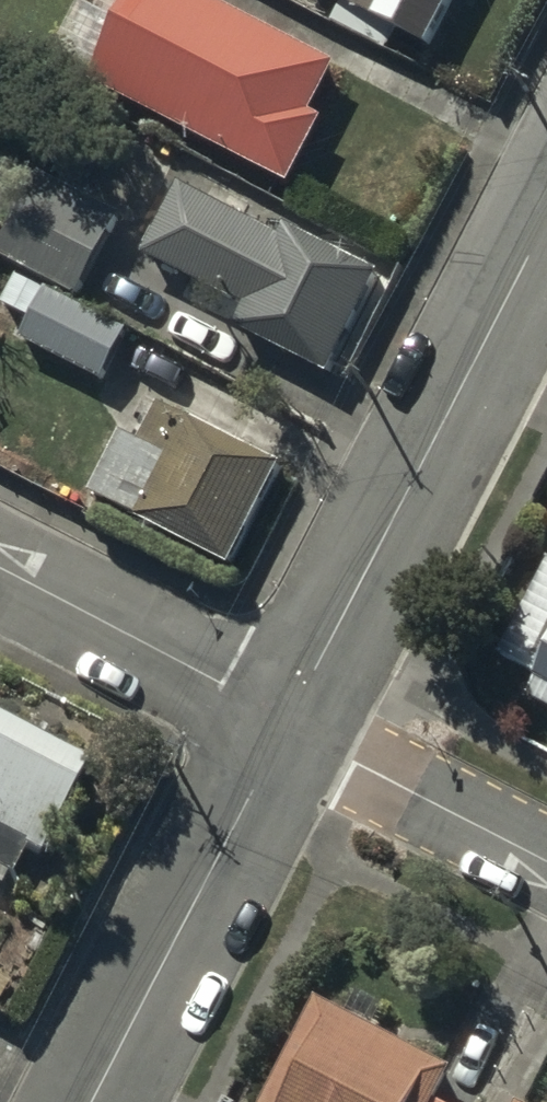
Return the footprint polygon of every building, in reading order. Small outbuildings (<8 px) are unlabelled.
[(207,0),(141,0),(97,88),(295,189),(328,126),(316,120),(342,69),(207,0)] [(450,0),(343,0),(428,43),(450,0)] [(333,378),(384,278),(290,231),(286,240),(185,188),(149,258),(252,311),(241,331),(333,378)] [(102,261),(20,219),(1,257),(82,299),(102,261)] [(46,293),(21,281),(9,307),(34,319),(46,293)] [(131,335),(50,295),(25,344),(106,384),(131,335)] [(236,569),(286,469),(159,406),(140,444),(126,437),(95,499),(236,569)] [(503,659),(544,681),(534,701),(546,708),(546,575),(503,659)] [(0,721),(0,891),(9,896),(31,856),(43,863),(93,772),(0,721)] [(323,1009),(274,1101),(437,1101),(451,1077),(323,1009)]
